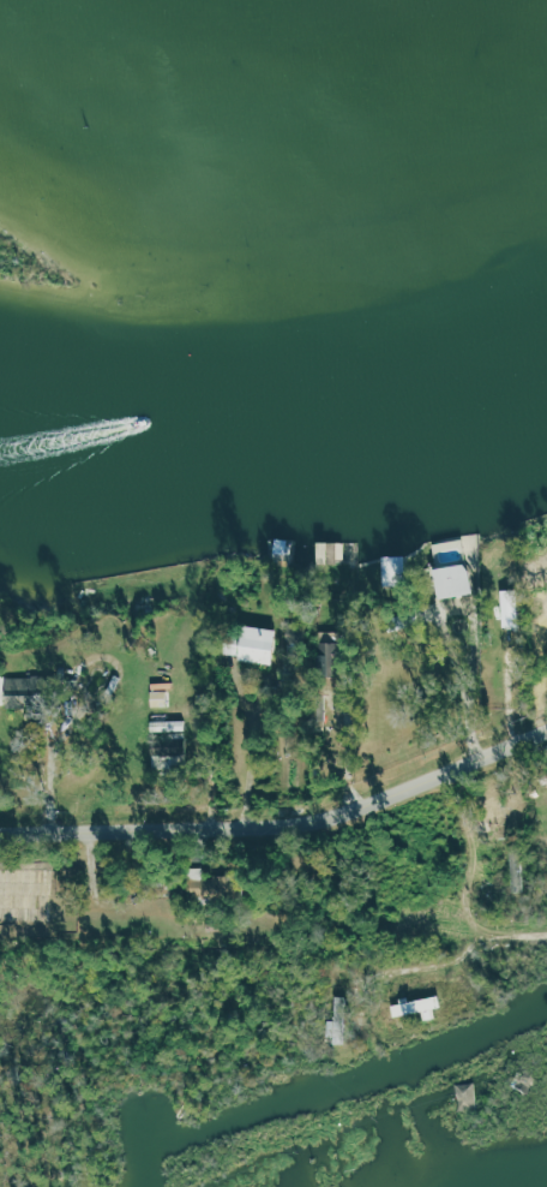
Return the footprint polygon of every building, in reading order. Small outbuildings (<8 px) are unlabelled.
[(229,533),(212,531),(211,545),(228,547),(229,533)] [(319,562),(308,562),(308,541),(319,541),(319,562)] [(397,554),(374,555),(375,585),(398,584),(397,554)] [(518,561),(521,581),(546,578),(546,557),(518,561)] [(458,561),(425,568),(431,597),(464,591),(458,561)] [(267,663),(269,628),(234,626),(232,661),(267,663)] [(339,643),(318,643),(318,676),(339,676),(339,643)] [(146,721),(146,732),(165,732),(165,749),(148,749),(148,767),(182,767),(181,720),(146,721)] [(428,1008),(437,1007),(435,995),(388,1005),(390,1016),(417,1011),(419,1020),(430,1018),(428,1008)] [(455,1111),(473,1111),(473,1084),(455,1084),(455,1111)]
